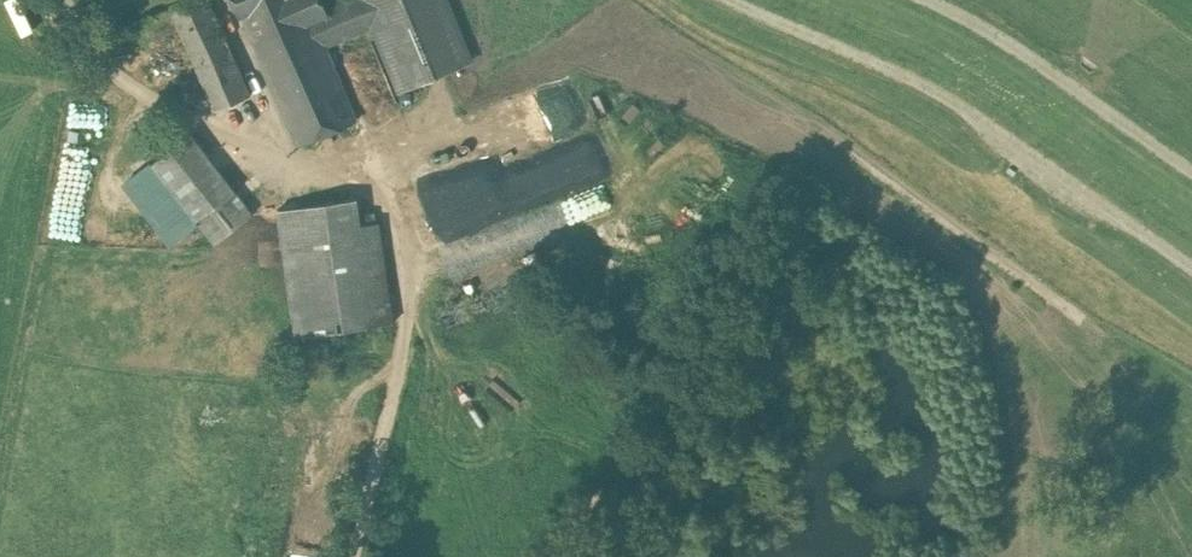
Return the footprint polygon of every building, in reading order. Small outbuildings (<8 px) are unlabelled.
[(210,0),(191,0),(172,8),(217,108),(251,93),(210,0)] [(240,13),(252,40),(314,14),(315,17),(326,12),(326,11),(321,0),(235,0),(240,13)] [(326,11),(326,12),(315,17),(326,44),(372,25),(399,90),(449,70),(472,60),(447,0),(353,0),(350,1),(326,11)] [(314,14),(252,40),(298,145),(357,119),(326,44),(315,17),(314,14)] [(190,135),(152,165),(198,222),(235,192),(190,135)] [(166,247),(198,222),(152,165),(121,190),(166,247)] [(235,192),(198,222),(215,244),(253,214),(235,192)] [(357,198),(288,207),(303,332),(373,324),(362,232),(357,198)] [(382,230),(362,232),(373,324),(394,321),(382,230)]
